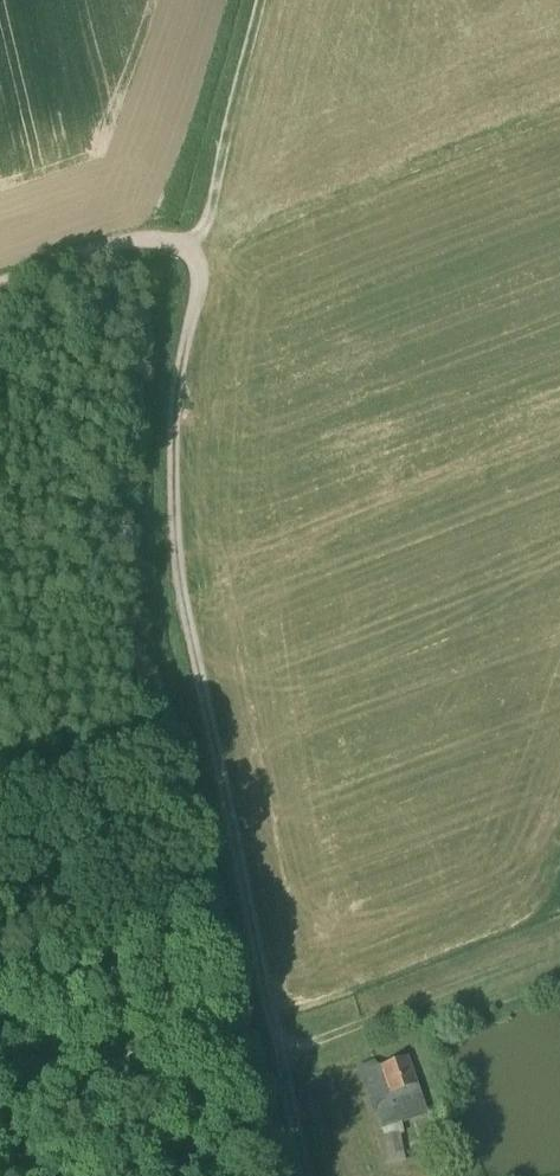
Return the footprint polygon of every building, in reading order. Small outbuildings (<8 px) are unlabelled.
[(359,1061),(363,1073),(380,1067),(376,1055),(359,1061)] [(390,1095),(392,1095),(416,1086),(407,1058),(380,1067),(390,1095)] [(390,1095),(380,1067),(363,1073),(377,1113),(396,1106),(392,1095),(390,1095)] [(427,1117),(416,1086),(392,1095),(396,1106),(403,1125),(427,1117)] [(403,1125),(396,1106),(377,1113),(383,1132),(403,1125)] [(386,1141),(395,1166),(410,1160),(401,1135),(386,1141)]
